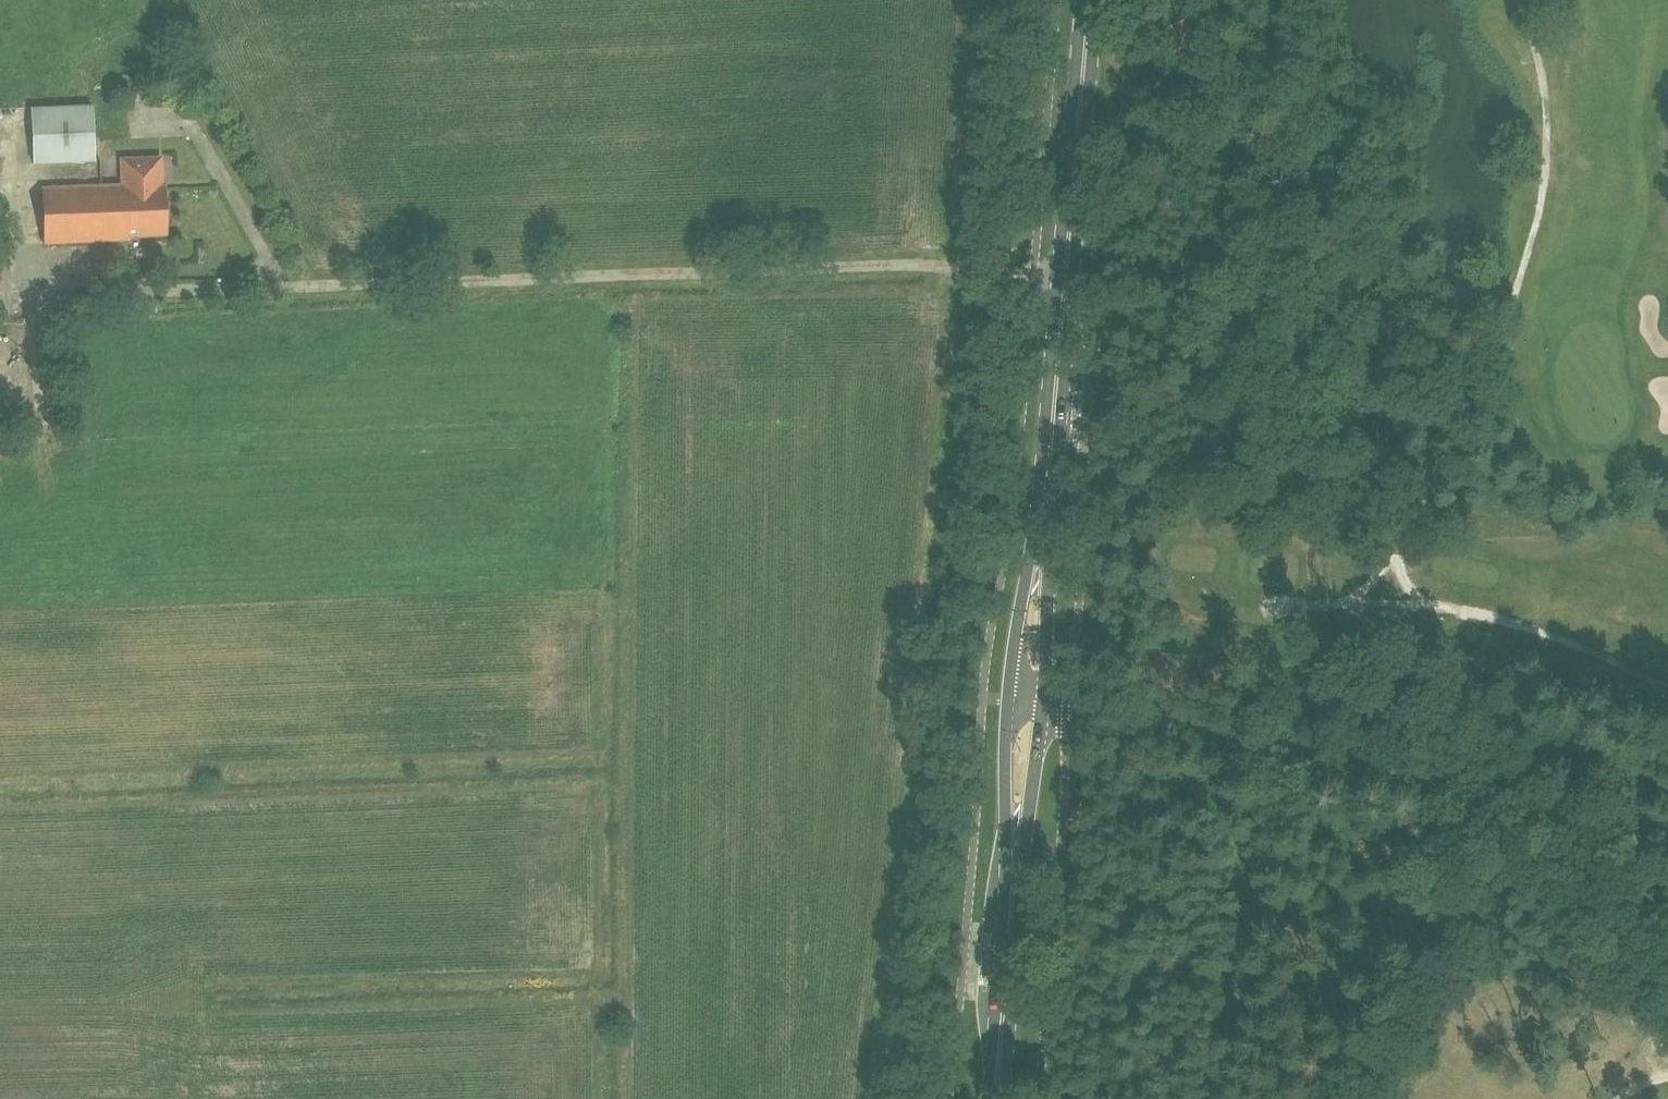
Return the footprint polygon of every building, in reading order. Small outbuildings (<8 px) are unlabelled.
[(31,111),(35,166),(96,162),(93,108),(31,111)] [(128,239),(127,234),(166,233),(164,188),(161,188),(160,159),(123,160),(124,185),(43,188),(45,242),(128,239)]
